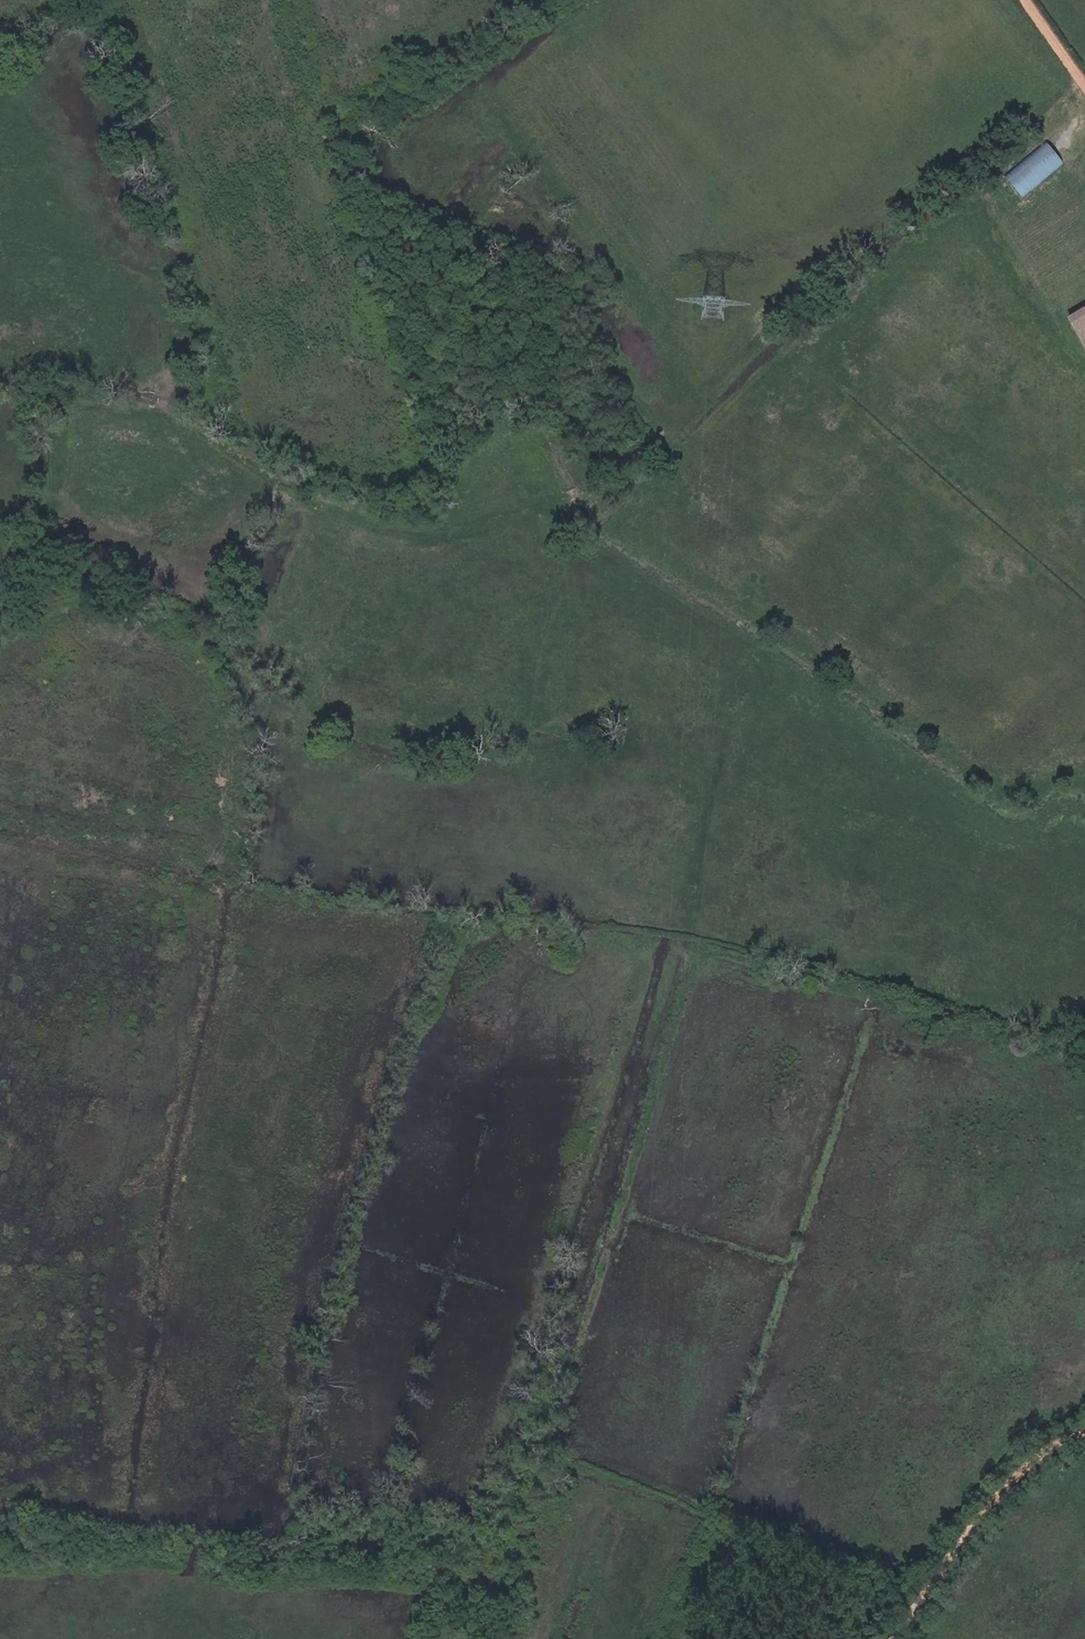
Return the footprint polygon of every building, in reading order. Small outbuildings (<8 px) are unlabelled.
[(1049,141),(1008,176),(1025,195),(1066,160),(1049,141)] [(1080,311),(1068,318),(1084,348),(1084,319),(1080,311)]
